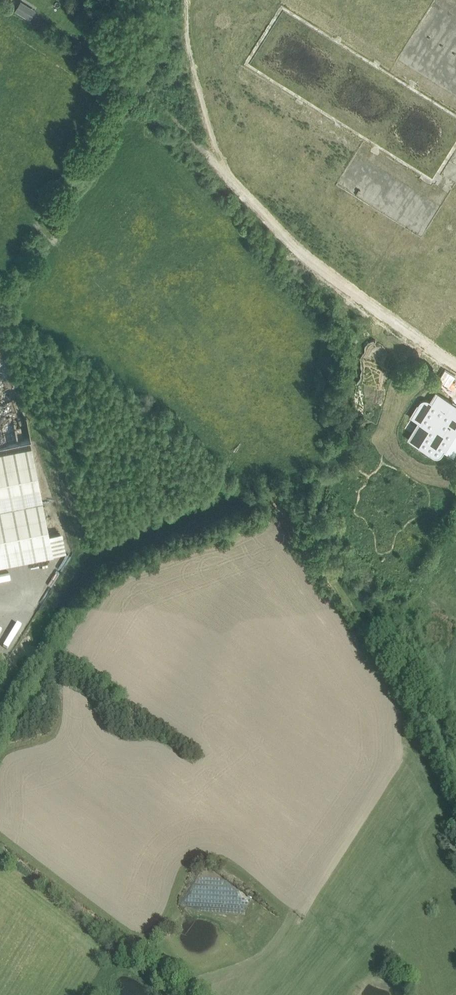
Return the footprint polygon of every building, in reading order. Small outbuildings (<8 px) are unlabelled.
[(22,1),(16,10),(31,20),(37,11),(22,1)] [(419,404),(410,417),(411,418),(412,417),(420,422),(409,439),(408,439),(430,453),(432,454),(433,455),(435,455),(437,455),(439,454),(440,454),(441,453),(442,453),(443,451),(444,451),(444,450),(453,455),(452,456),(453,456),(455,451),(455,406),(452,403),(437,393),(436,393),(437,394),(432,402),(429,401),(428,400),(427,400),(426,400),(425,400),(424,400),(423,400),(422,401),(421,401),(421,402),(420,402),(420,403),(419,404)] [(52,554),(31,446),(0,452),(0,564),(52,554)]
